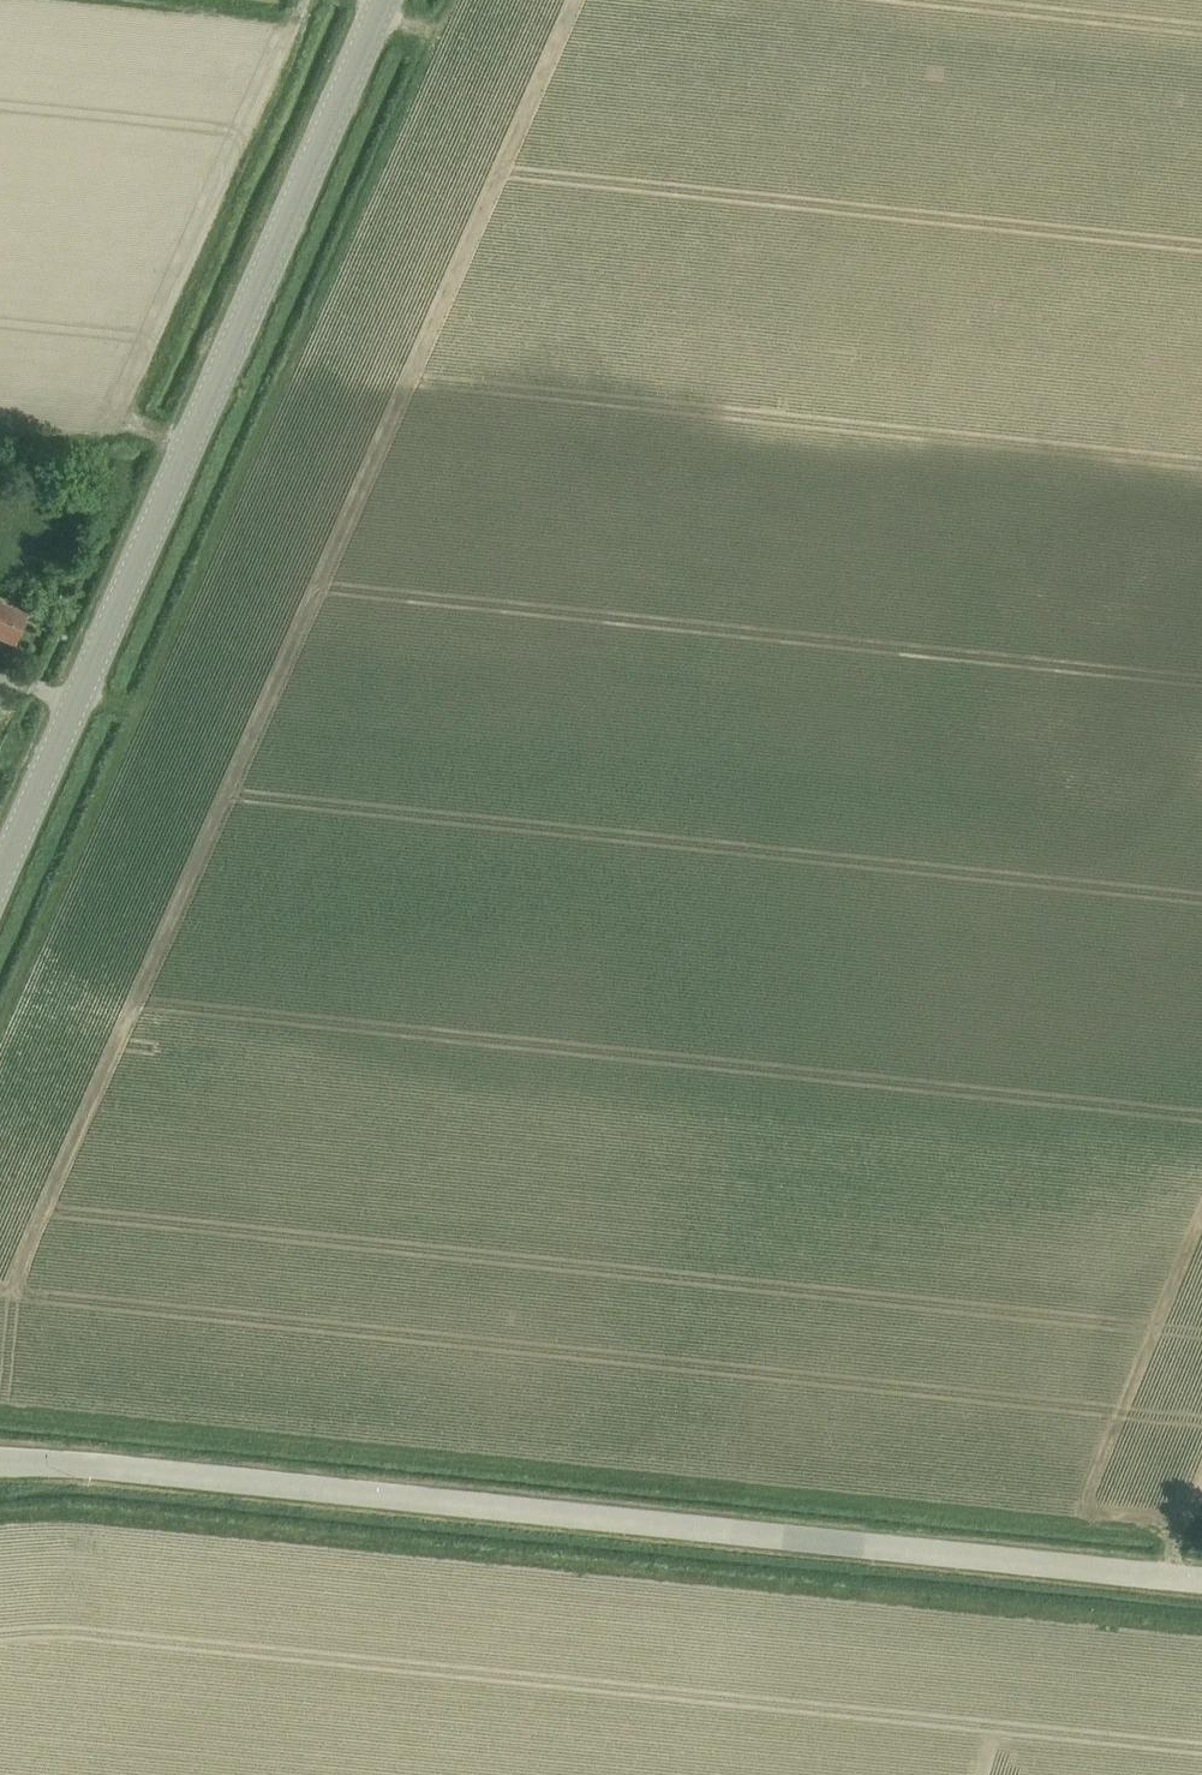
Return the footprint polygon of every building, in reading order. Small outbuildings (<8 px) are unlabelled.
[(27,614),(7,606),(0,600),(0,637),(14,643),(27,614)]
